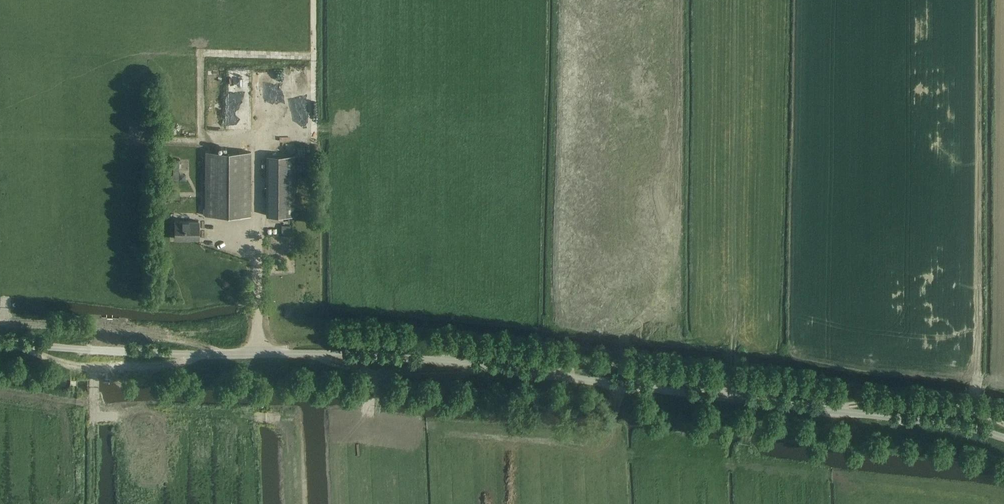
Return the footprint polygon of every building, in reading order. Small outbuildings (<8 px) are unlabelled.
[(250,215),(251,151),(205,151),(205,215),(250,215)] [(294,216),(294,155),(266,155),(266,215),(294,216)] [(175,239),(199,238),(199,220),(174,220),(175,239)] [(290,225),(281,225),(281,233),(290,233),(290,225)]
